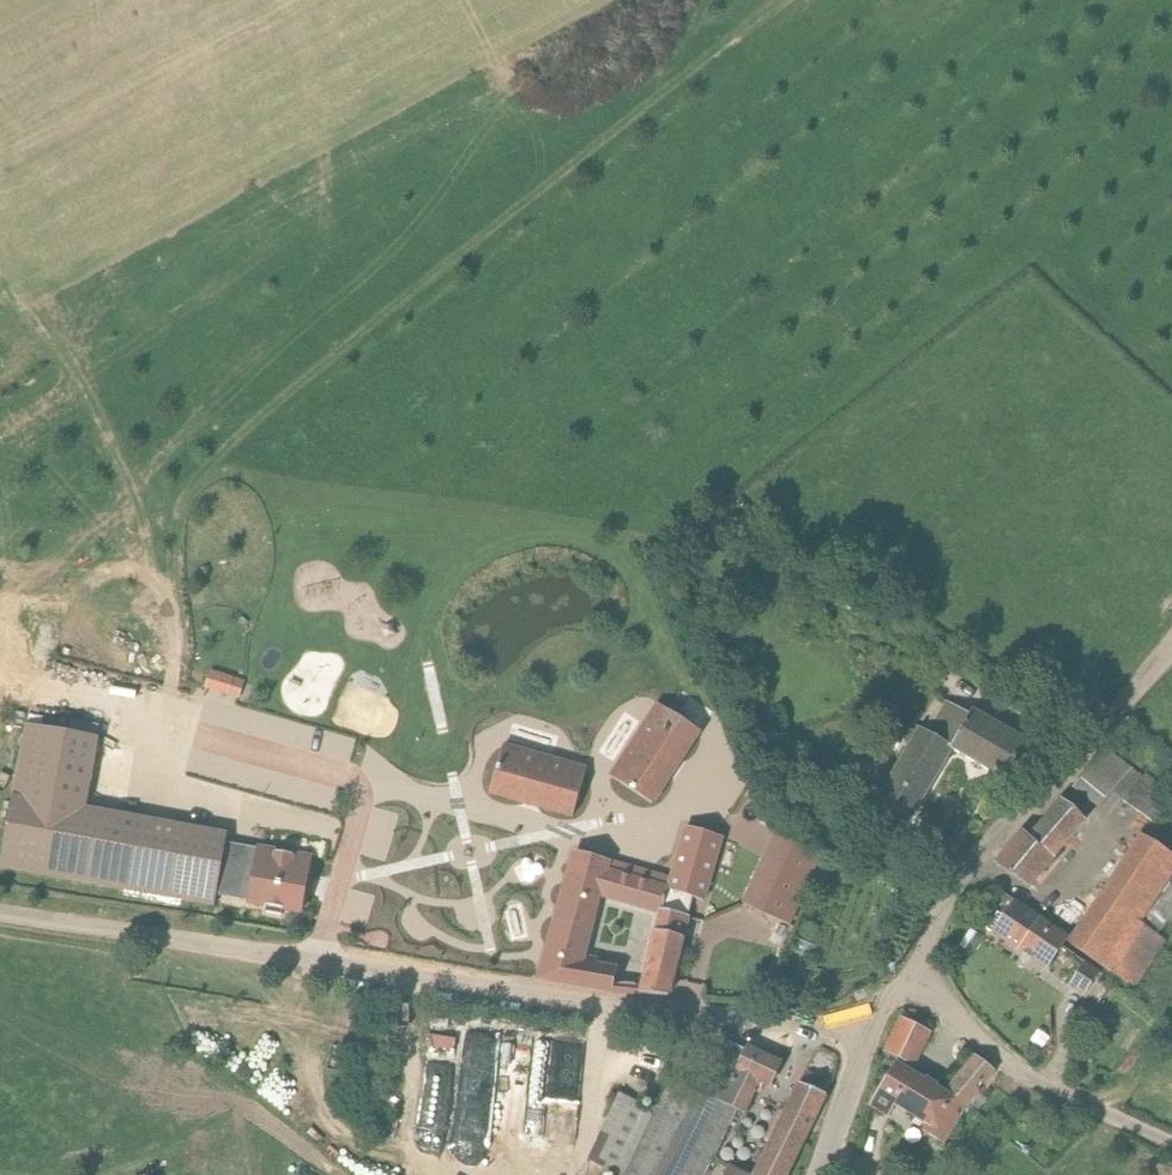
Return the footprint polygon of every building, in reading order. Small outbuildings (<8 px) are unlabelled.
[(229,696),(235,678),(212,670),(206,688),(229,696)] [(699,731),(658,704),(611,777),(652,803),(699,731)] [(1026,743),(972,711),(951,746),(922,728),(880,800),(910,817),(951,747),(1005,779),(1026,743)] [(98,739),(26,726),(0,870),(214,908),(227,835),(86,810),(98,739)] [(573,817),(586,770),(503,747),(490,793),(573,817)] [(1073,787),(1099,808),(1111,793),(1152,823),(1171,797),(1171,795),(1145,775),(1141,780),(1104,750),(1073,787)] [(1023,832),(994,864),(1031,889),(1086,822),(1061,801),(1030,838),(1023,832)] [(658,911),(642,987),(641,994),(669,996),(693,897),(704,900),(722,836),(686,826),(671,879),(576,851),(540,979),(610,992),(617,965),(583,957),(599,894),(658,911)] [(745,903),(790,922),(820,854),(776,834),(745,903)] [(1069,946),(1096,965),(1102,969),(1134,990),(1166,942),(1161,938),(1158,936),(1167,922),(1170,923),(1171,925),(1171,856),(1141,835),(1109,882),(1111,884),(1069,946)] [(301,913),(305,893),(307,880),(311,859),(242,847),(238,869),(255,872),(250,903),(249,904),(267,907),(265,914),(283,917),(284,910),(301,913)] [(1012,902),(991,933),(1046,971),(1067,939),(1012,902)] [(971,928),(958,946),(970,955),(983,937),(971,928)] [(1085,962),(1068,986),(1083,996),(1100,973),(1085,962)] [(900,1018),(884,1052),(914,1067),(931,1033),(900,1018)] [(528,1133),(576,1139),(587,1046),(527,1038),(525,1060),(532,1061),(531,1075),(550,1077),(548,1101),(532,1099),(528,1133)] [(702,1094),(735,1111),(744,1115),(755,1092),(754,1092),(759,1083),(768,1088),(779,1065),(748,1049),(747,1051),(727,1041),(702,1094)] [(967,1108),(977,1093),(993,1071),(975,1056),(945,1094),(935,1088),(937,1086),(925,1079),(924,1081),(895,1064),(869,1106),(887,1117),(893,1107),(924,1126),(921,1132),(944,1146),(966,1109),(967,1108)] [(799,1084),(825,1095),(828,1084),(805,1074),(799,1084)] [(616,1174),(704,1174),(735,1111),(702,1094),(667,1076),(648,1112),(616,1174)] [(799,1150),(825,1095),(799,1084),(753,1174),(786,1174),(799,1150)] [(616,1174),(648,1112),(642,1109),(644,1105),(618,1093),(587,1160),(616,1174)] [(977,1093),(967,1108),(975,1114),(986,1099),(977,1093)] [(728,1166),(723,1174),(750,1174),(728,1166)]
